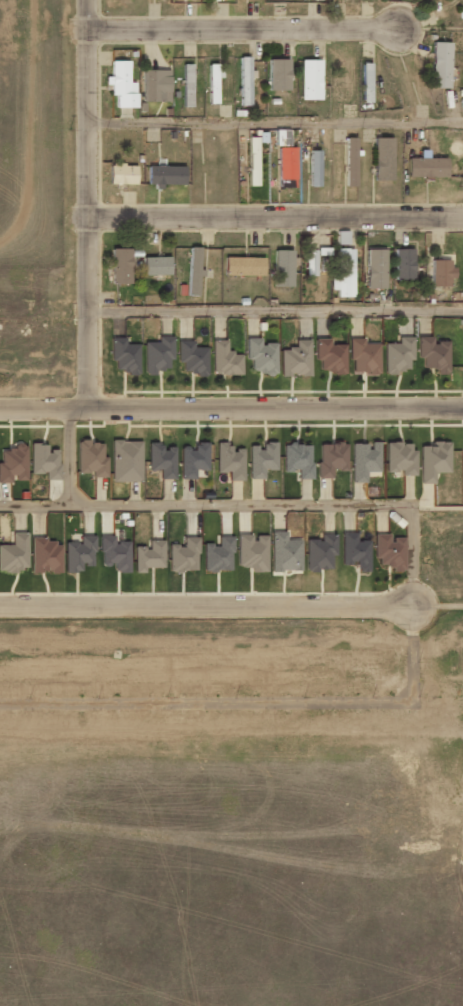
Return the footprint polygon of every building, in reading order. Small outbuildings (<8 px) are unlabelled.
[(431,88),(449,88),(450,43),(432,42),(431,88)] [(240,105),(250,105),(249,57),(239,57),(240,105)] [(289,60),(269,59),(268,90),(288,90),(289,60)] [(319,100),(319,60),(301,60),(301,99),(319,100)] [(115,108),(135,108),(135,82),(128,82),(128,61),(111,61),(110,76),(105,76),(104,85),(110,85),(110,95),(115,95),(115,108)] [(370,63),(361,63),(362,102),(371,102),(370,63)] [(191,64),(181,64),(183,107),(192,107),(191,64)] [(217,64),(208,64),(209,104),(218,104),(217,64)] [(342,68),(334,69),(334,102),(343,102),(342,68)] [(169,102),(169,70),(142,70),(141,101),(169,102)] [(288,130),(275,130),(275,146),(288,146),(288,130)] [(256,137),(248,137),(248,186),(257,186),(256,137)] [(355,137),(345,138),(345,186),(356,186),(355,137)] [(391,181),(392,138),(374,138),(373,180),(391,181)] [(294,188),(295,147),(278,147),(277,187),(294,188)] [(319,151),(309,150),(309,186),(319,186),(319,151)] [(446,158),(407,157),(407,176),(423,177),(423,178),(446,178),(446,158)] [(135,184),(135,165),(110,164),(109,184),(135,184)] [(147,186),(162,187),(162,184),(184,185),(184,167),(147,166),(147,186)] [(198,296),(198,277),(200,277),(201,247),(189,247),(188,295),(198,296)] [(129,248),(111,249),(112,284),(130,284),(129,248)] [(336,274),(332,274),(333,297),(354,297),(353,248),(335,249),(336,274)] [(328,249),(305,249),(305,276),(316,275),(316,255),(328,255),(328,249)] [(395,249),(395,279),(413,279),(412,249),(395,249)] [(274,286),(292,286),(292,250),(274,250),(274,286)] [(385,289),(384,250),(366,250),(366,289),(385,289)] [(169,256),(142,258),(143,276),(170,274),(169,256)] [(263,258),(224,257),(224,276),(262,276),(263,258)] [(431,286),(449,286),(449,260),(431,260),(431,286)] [(144,342),(145,375),(156,374),(156,370),(171,369),(171,336),(158,337),(158,342),(144,342)] [(124,337),(110,338),(110,361),(115,361),(115,373),(139,372),(138,344),(124,344),(124,337)] [(384,344),(384,373),(408,372),(408,360),(412,360),(412,337),(397,337),(397,343),(384,344)] [(418,358),(422,358),(422,368),(435,368),(435,374),(447,374),(447,342),(431,342),(431,337),(417,337),(418,358)] [(275,343),(260,343),(260,338),(246,338),(245,360),(250,360),(250,373),(275,373),(275,343)] [(343,345),(329,345),(329,338),(314,338),(315,361),(319,361),(319,373),(344,373),(343,345)] [(378,343),(363,343),(363,338),(349,338),(350,374),(378,373),(378,343)] [(212,375),(241,374),(240,353),(226,353),(226,340),(212,340),(212,375)] [(309,376),(309,340),(295,340),(295,349),(280,349),(280,375),(309,376)] [(193,341),(177,341),(177,362),(183,362),(183,374),(206,374),(207,347),(193,347),(193,341)] [(106,477),(106,456),(102,456),(102,441),(77,442),(77,473),(92,473),(92,478),(106,477)] [(111,481),(141,481),(140,441),(111,441),(111,481)] [(147,470),(160,470),(160,479),(174,479),(175,447),(163,446),(163,443),(148,442),(147,470)] [(207,442),(194,442),(194,448),(180,447),(180,479),(195,479),(195,470),(207,470),(207,442)] [(243,481),(242,450),(230,450),(230,442),(216,442),(216,473),(228,472),(229,481),(243,481)] [(249,478),(263,479),(264,470),(275,470),(276,442),(262,442),(261,447),(249,447),(249,478)] [(352,444),(351,483),(366,483),(366,471),(379,471),(379,442),(368,442),(368,444),(352,444)] [(413,475),(414,443),(386,442),(385,472),(401,472),(401,475),(413,475)] [(420,446),(419,483),(434,483),(434,473),(448,473),(449,442),(432,442),(432,447),(420,446)] [(318,444),(319,478),(332,478),(332,469),(346,469),(346,443),(318,444)] [(30,473),(45,473),(45,480),(58,480),(58,450),(47,449),(47,444),(30,444),(30,473)] [(282,471),(298,472),(298,479),(310,479),(311,445),(283,444),(282,471)] [(12,482),(12,481),(25,481),(24,446),(0,446),(1,462),(0,462),(0,483),(12,482)] [(271,571),(301,571),(300,539),(286,539),(285,531),(270,532),(271,571)] [(26,533),(11,533),(12,545),(0,545),(0,570),(27,570),(26,533)] [(368,541),(355,540),(355,533),(341,533),(341,564),(356,564),(356,572),(368,572),(368,541)] [(266,535),(253,536),(253,534),(236,535),(237,567),(250,567),(250,572),(267,571),(266,535)] [(305,540),(306,570),(330,570),(330,556),(335,556),(334,534),(320,534),(320,540),(305,540)] [(389,534),(374,534),(375,566),(390,566),(391,572),(403,572),(402,538),(389,538),(389,534)] [(65,542),(65,573),(81,572),(81,566),(94,565),(93,535),(80,535),(80,542),(65,542)] [(129,542),(114,542),(114,536),(100,536),(101,565),(113,565),(113,572),(129,572),(129,542)] [(203,544),(203,571),(231,571),(232,537),(218,536),(217,545),(203,544)] [(168,545),(169,571),(197,571),(196,537),(183,537),(183,545),(168,545)] [(30,572),(60,572),(61,545),(53,545),(53,539),(31,538),(30,572)] [(134,547),(134,573),(144,572),(144,568),(163,567),(163,540),(148,541),(148,547),(134,547)]
